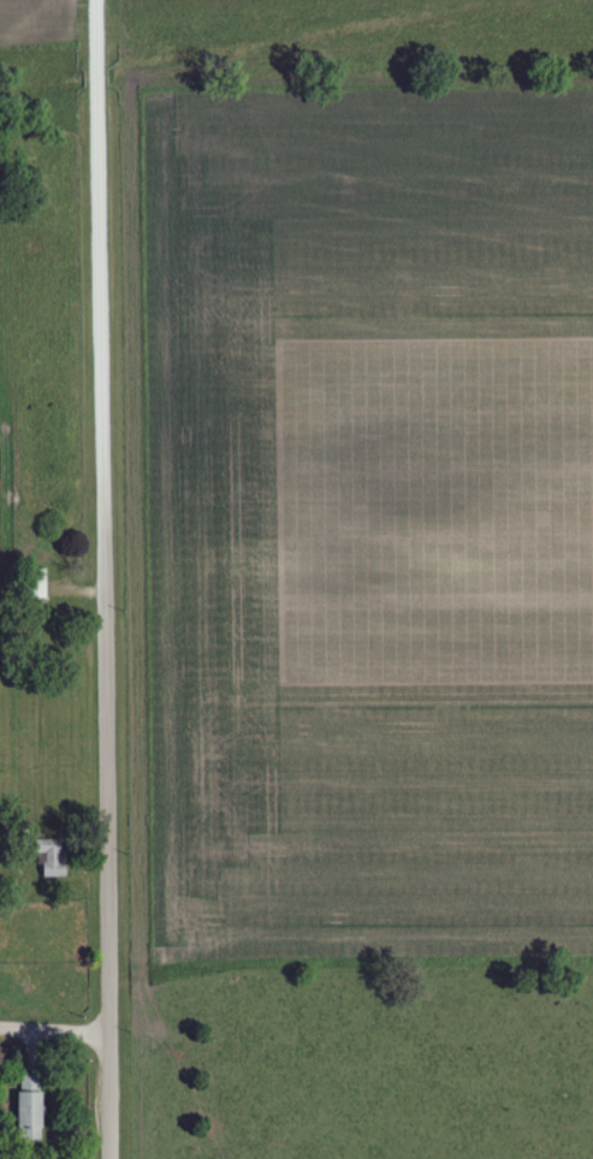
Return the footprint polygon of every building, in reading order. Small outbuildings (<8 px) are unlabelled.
[(68,877),(67,846),(56,846),(56,847),(45,847),(46,877),(68,877)] [(21,1140),(43,1140),(44,1080),(21,1080),(21,1140)]
